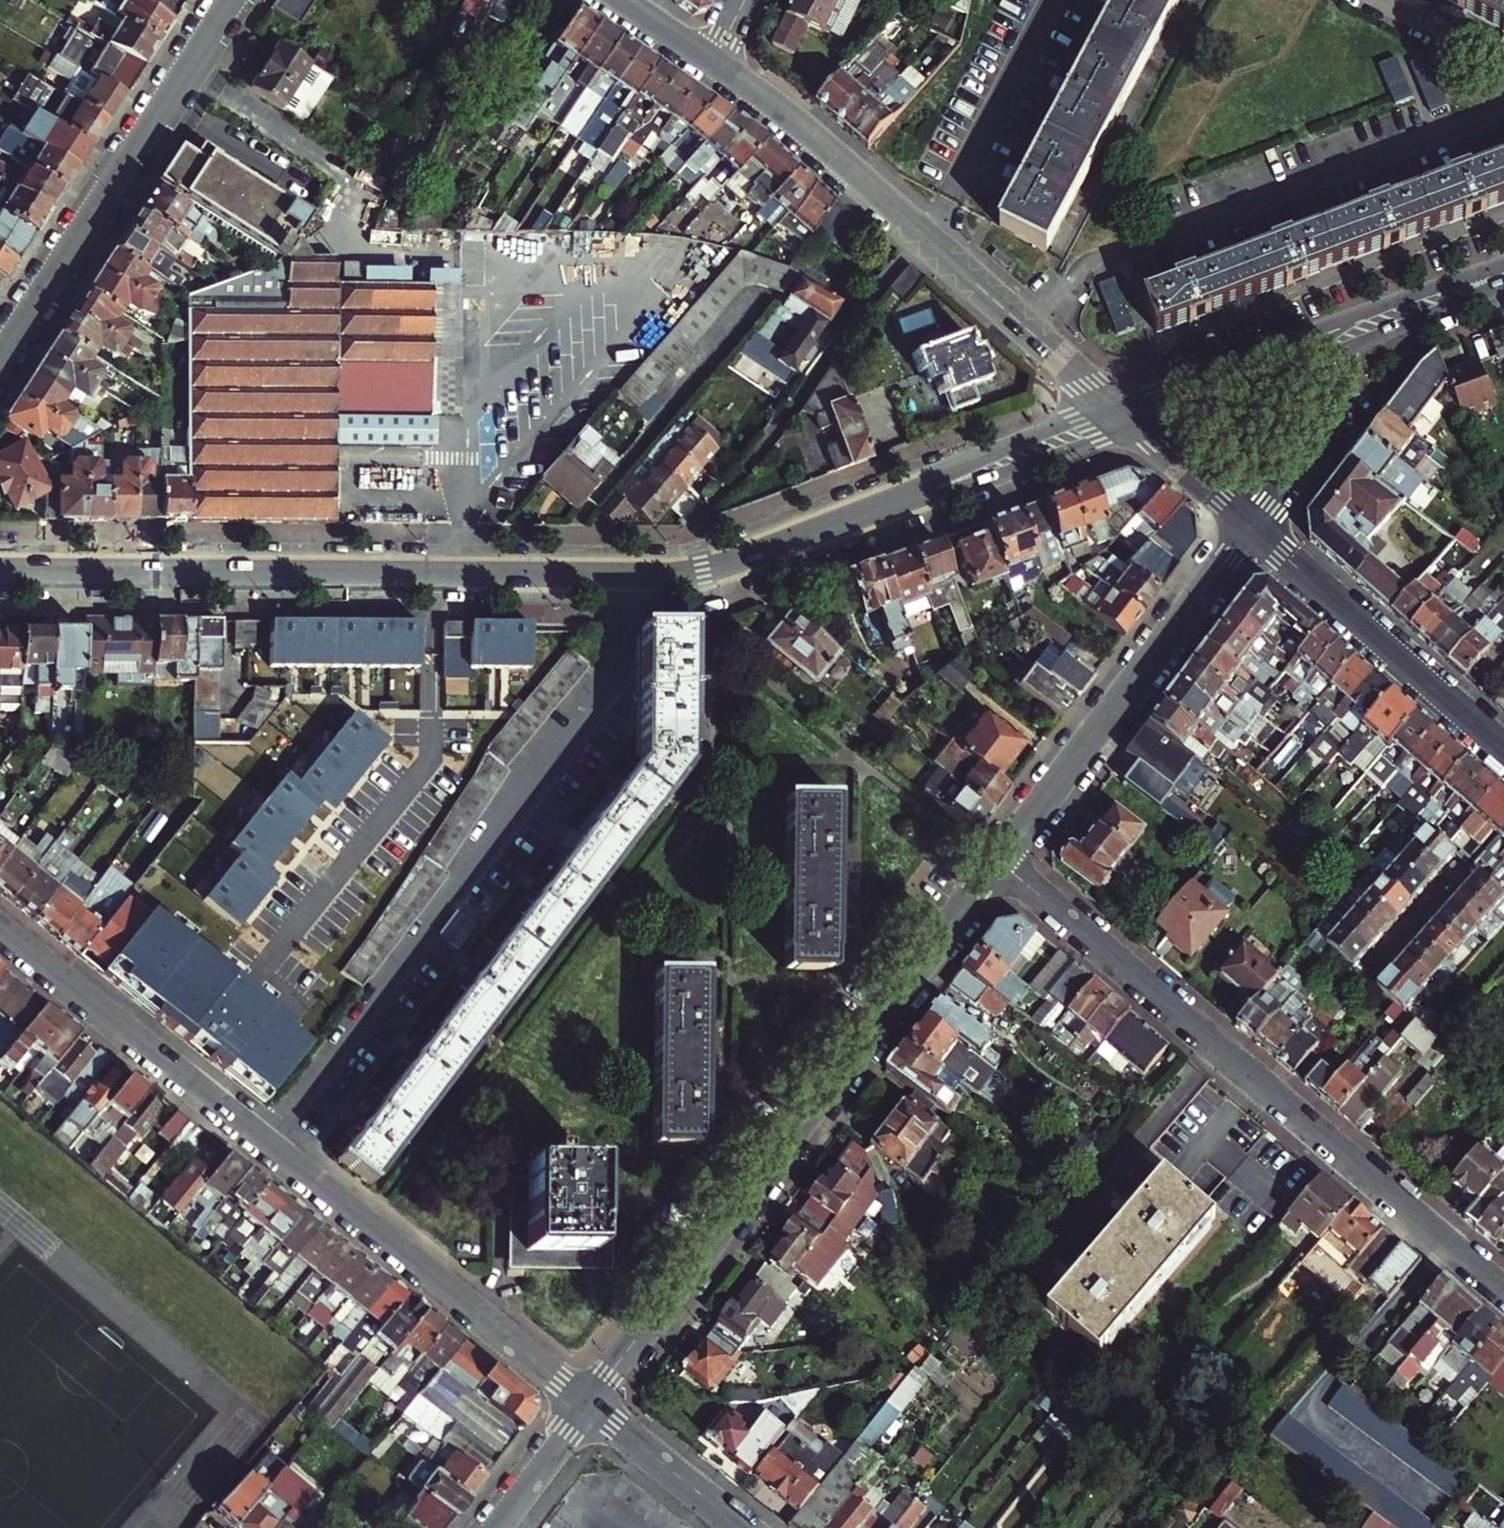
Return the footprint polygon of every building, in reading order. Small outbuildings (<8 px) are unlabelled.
[(133,0),(103,0),(119,10),(114,17),(121,22),(157,45),(170,24),(133,0)] [(170,24),(186,0),(133,0),(170,24)] [(270,8),(297,25),(306,11),(288,0),(275,0),(270,8)] [(306,11),(314,0),(288,0),(306,11)] [(460,9),(484,19),(485,17),(491,0),(463,0),(460,9)] [(485,17),(508,26),(518,0),(491,0),(485,17)] [(675,3),(691,14),(706,10),(711,0),(677,0),(675,3)] [(773,43),(796,54),(810,25),(828,33),(843,0),(794,0),(773,43)] [(942,2),(968,15),(972,0),(943,0),(942,2)] [(1121,1),(1117,8),(1074,89),(1070,96),(1027,178),(1024,184),(1001,226),(1047,251),(1179,0),(1121,0),(1121,1)] [(1103,5),(1108,8),(1110,5),(1117,8),(1121,1),(1119,0),(1106,0),(1103,5)] [(1443,4),(1450,8),(1451,6),(1465,12),(1466,10),(1503,29),(1503,0),(1445,0),(1443,4)] [(560,77),(597,23),(576,9),(561,30),(557,30),(553,36),(554,40),(539,63),(545,68),(509,121),(523,131),(560,77)] [(69,16),(65,23),(73,27),(141,68),(157,45),(121,22),(115,32),(97,21),(92,29),(69,16)] [(553,122),(558,126),(619,38),(597,23),(560,77),(523,131),(512,147),(528,157),(553,122)] [(73,27),(55,57),(89,78),(122,98),(141,68),(73,27)] [(455,40),(448,38),(441,56),(447,59),(455,40)] [(619,38),(558,126),(576,139),(637,50),(619,38)] [(302,122),(330,78),(275,44),(256,74),(248,69),(239,83),(302,122)] [(884,64),(866,48),(817,104),(835,119),(884,64)] [(553,213),(578,177),(655,62),(637,50),(576,139),(582,144),(569,163),(571,165),(535,217),(546,225),(553,213)] [(62,97),(71,102),(106,123),(122,98),(89,78),(55,57),(49,67),(71,82),(62,97)] [(655,62),(578,177),(586,183),(603,158),(607,161),(618,145),(621,148),(640,121),(673,75),(655,62)] [(900,79),(884,64),(835,119),(852,134),(900,79)] [(621,148),(636,158),(691,87),(673,75),(640,121),(621,148)] [(1057,93),(1064,79),(1056,75),(1048,88),(1057,93)] [(106,123),(71,102),(62,97),(28,76),(12,101),(56,127),(90,148),(106,123)] [(918,94),(900,79),(852,134),(869,149),(918,94)] [(1069,82),(1064,79),(1057,93),(1062,96),(1064,92),(1070,96),(1074,89),(1067,85),(1069,82)] [(683,132),(711,100),(691,87),(636,158),(649,167),(656,161),(683,132)] [(730,113),(711,100),(683,132),(656,161),(673,175),(701,144),(730,113)] [(699,178),(747,125),(730,113),(701,144),(673,175),(668,180),(678,189),(683,184),(689,189),(699,178)] [(76,169),(90,148),(56,127),(50,137),(31,126),(28,131),(14,122),(9,129),(15,132),(76,169)] [(726,181),(747,159),(766,138),(747,125),(699,178),(715,193),(726,181)] [(62,190),(76,169),(15,132),(7,145),(16,150),(15,151),(33,162),(29,170),(62,190)] [(768,139),(766,138),(747,159),(760,172),(750,184),(752,186),(745,194),(758,208),(798,166),(768,139)] [(180,146),(153,188),(214,227),(235,240),(273,264),(282,258),(308,217),(217,161),(219,157),(201,145),(195,156),(180,146)] [(311,213),(219,157),(217,161),(308,217),(311,213)] [(760,172),(747,159),(726,181),(742,197),(745,194),(752,186),(750,184),(760,172)] [(1473,174),(1471,169),(1451,176),(1453,181),(1392,204),(1390,199),(1370,207),(1372,211),(1293,241),(1292,236),(1272,244),(1274,248),(1197,277),(1195,272),(1176,280),(1178,284),(1146,296),(1159,332),(1191,321),(1192,325),(1201,322),(1200,320),(1213,315),(1212,313),(1287,285),(1289,289),(1297,286),(1296,284),(1310,279),(1309,276),(1385,248),(1386,252),(1394,249),(1393,247),(1407,242),(1406,240),(1466,217),(1468,222),(1476,219),(1476,216),(1489,211),(1488,209),(1503,203),(1503,162),(1473,174)] [(49,211),(62,190),(29,170),(25,168),(20,176),(0,164),(0,182),(49,211)] [(1010,182),(1017,168),(1009,164),(1002,178),(1010,182)] [(786,212),(814,181),(798,166),(758,208),(750,216),(756,222),(775,202),(786,212)] [(1023,171),(1017,168),(1010,182),(1015,185),(1017,181),(1024,184),(1027,178),(1021,174),(1023,171)] [(834,198),(814,181),(786,212),(781,218),(792,228),(797,222),(811,233),(834,198)] [(0,182),(0,214),(33,235),(49,211),(0,182)] [(140,209),(187,239),(200,248),(214,227),(153,188),(140,209)] [(140,209),(126,231),(165,256),(199,278),(207,266),(181,249),(187,239),(140,209)] [(490,223),(468,210),(455,229),(485,230),(490,223)] [(546,225),(541,232),(560,232),(567,223),(553,213),(546,225)] [(14,265),(33,235),(0,214),(0,256),(14,265)] [(411,215),(410,228),(436,229),(436,216),(411,215)] [(334,417),(457,419),(459,285),(362,285),(362,264),(345,263),(345,285),(337,285),(337,258),(313,260),(303,244),(320,232),(320,226),(310,221),(311,219),(308,217),(282,258),(273,264),(202,291),(187,296),(187,326),(188,340),(188,448),(189,521),(334,523),(334,417)] [(687,224),(675,237),(681,237),(686,239),(694,230),(687,224)] [(165,256),(126,231),(114,249),(147,270),(187,296),(202,291),(189,283),(187,287),(158,268),(165,256)] [(788,267),(804,243),(799,239),(790,251),(779,243),(770,256),(776,261),(775,263),(788,267)] [(114,249),(99,272),(158,307),(162,301),(153,295),(155,291),(153,287),(142,279),(147,270),(114,249)] [(755,283),(780,293),(792,277),(797,271),(788,267),(775,263),(739,251),(612,396),(631,413),(742,285),(755,283)] [(14,265),(0,256),(0,282),(2,283),(14,265)] [(910,264),(889,289),(903,300),(923,276),(910,264)] [(158,307),(99,272),(87,292),(120,313),(127,303),(138,311),(143,309),(145,305),(155,311),(158,307)] [(810,309),(827,322),(841,304),(807,278),(801,284),(792,277),(780,293),(768,310),(777,315),(797,326),(810,309)] [(72,314),(133,351),(150,361),(156,351),(141,341),(138,346),(128,339),(131,336),(127,330),(115,322),(120,313),(87,292),(72,314)] [(752,331),(744,342),(772,360),(775,356),(791,368),(800,356),(804,359),(807,358),(814,350),(813,347),(809,344),(827,322),(810,309),(797,326),(780,349),(760,337),(752,331)] [(752,331),(760,337),(777,315),(768,310),(752,331)] [(72,314),(60,333),(94,355),(100,345),(112,353),(118,353),(120,350),(130,356),(133,351),(72,314)] [(162,340),(188,340),(187,326),(176,317),(162,340)] [(1503,360),(1503,329),(1490,334),(1501,361),(1503,360)] [(94,355),(60,333),(46,355),(104,393),(108,387),(98,381),(100,378),(100,372),(88,364),(94,355)] [(969,333),(915,352),(922,371),(939,366),(955,410),(980,400),(974,384),(994,376),(982,345),(975,348),(969,333)] [(1417,371),(1386,412),(1411,431),(1441,391),(1449,384),(1447,377),(1438,353),(1417,371)] [(46,355),(32,376),(66,397),(71,388),(102,408),(106,401),(130,416),(136,413),(104,393),(46,355)] [(872,456),(835,362),(831,368),(802,408),(816,416),(821,429),(835,424),(841,441),(827,446),(836,470),(872,456)] [(1479,365),(1447,377),(1449,384),(1463,419),(1495,407),(1479,365)] [(66,397),(32,376),(19,397),(87,441),(101,433),(102,432),(72,413),(72,414),(59,407),(66,397)] [(87,441),(19,397),(5,418),(40,440),(46,431),(73,449),(86,441),(87,441)] [(687,409),(679,418),(690,428),(697,419),(687,409)] [(1411,431),(1386,412),(1367,437),(1397,460),(1415,473),(1427,458),(1442,469),(1449,459),(1411,431)] [(712,447),(690,428),(679,418),(663,438),(699,469),(716,450),(712,447)] [(697,419),(690,428),(712,447),(720,439),(697,419)] [(111,427),(102,421),(102,432),(111,427)] [(542,478),(577,508),(610,469),(591,452),(597,444),(596,437),(585,428),(542,478)] [(86,441),(84,520),(108,521),(109,481),(99,481),(100,466),(101,465),(101,433),(87,441),(86,441)] [(1349,460),(1396,495),(1405,484),(1389,471),(1397,460),(1367,437),(1349,460)] [(161,438),(161,481),(160,521),(189,521),(188,448),(182,448),(182,463),(169,464),(169,448),(167,448),(167,438),(161,438)] [(682,489),(699,469),(663,438),(647,457),(682,489)] [(34,449),(45,460),(50,452),(40,441),(34,449)] [(60,520),(84,520),(86,441),(73,449),(67,452),(71,486),(60,486),(60,492),(60,520)] [(0,455),(0,482),(15,509),(45,492),(22,442),(0,455)] [(617,461),(597,444),(591,452),(610,469),(617,461)] [(182,448),(169,448),(169,464),(182,463),(182,448)] [(109,481),(108,521),(135,521),(136,452),(122,452),(120,470),(120,481),(109,481)] [(136,452),(135,521),(160,521),(161,481),(151,481),(150,468),(142,463),(142,452),(136,452)] [(682,489),(647,457),(631,476),(666,507),(682,489)] [(1366,552),(1404,501),(1396,495),(1349,460),(1309,514),(1312,540),(1356,579),(1374,559),(1366,552)] [(1100,511),(1110,539),(1111,542),(1134,516),(1160,486),(1149,475),(1124,469),(1090,482),(1100,511)] [(651,525),(666,507),(631,476),(615,495),(625,503),(651,525)] [(1090,482),(1066,491),(1075,516),(1085,543),(1087,548),(1110,539),(1100,511),(1090,482)] [(1154,532),(1167,518),(1180,503),(1160,486),(1134,516),(1141,521),(1124,541),(1136,551),(1123,566),(1126,568),(1135,576),(1156,552),(1145,543),(1154,532)] [(1075,516),(1066,491),(1042,500),(1052,527),(1064,559),(1065,563),(1071,561),(1067,550),(1085,543),(1075,516)] [(60,520),(60,492),(45,492),(45,520),(60,520)] [(625,503),(615,495),(600,512),(610,520),(625,503)] [(1042,500),(1018,509),(1027,536),(1052,527),(1042,500)] [(1180,503),(1167,518),(1195,540),(1196,540),(1194,516),(1180,503)] [(988,534),(1003,573),(1010,593),(1021,589),(1023,584),(1035,579),(1039,569),(1064,559),(1052,527),(1027,536),(1018,509),(984,522),(988,534)] [(1167,518),(1154,532),(1184,555),(1195,540),(1167,518)] [(1184,555),(1154,532),(1145,543),(1156,552),(1175,566),(1184,555)] [(1003,573),(988,534),(985,535),(981,533),(974,535),(973,540),(957,546),(971,585),(1003,573)] [(964,613),(937,539),(908,550),(926,599),(935,623),(964,613)] [(908,550),(878,561),(896,609),(926,599),(908,550)] [(1155,592),(1175,566),(1156,552),(1135,576),(1155,592)] [(1140,612),(1155,592),(1135,576),(1126,568),(1120,574),(1100,558),(1095,565),(1098,567),(1093,574),(1100,580),(1140,612)] [(1395,578),(1374,559),(1356,579),(1394,613),(1412,592),(1395,578)] [(894,655),(911,649),(896,609),(878,561),(846,572),(863,616),(865,615),(874,639),(886,635),(894,655)] [(1394,613),(1412,629),(1454,582),(1436,565),(1412,592),(1394,613)] [(1140,612),(1100,580),(1087,596),(1080,590),(1077,591),(1065,580),(1057,585),(1122,636),(1140,612)] [(1412,629),(1432,647),(1472,601),(1475,598),(1456,580),(1454,582),(1412,629)] [(1256,584),(1245,598),(1290,629),(1290,630),(1296,635),(1293,638),(1295,640),(1298,636),(1310,644),(1323,629),(1270,583),(1256,584)] [(1432,647),(1450,663),(1486,623),(1503,603),(1503,589),(1478,616),(1472,611),(1477,606),(1472,601),(1432,647)] [(1245,598),(1234,613),(1277,646),(1290,630),(1290,629),(1245,598)] [(1467,677),(1503,635),(1503,603),(1486,623),(1450,663),(1467,677)] [(1050,644),(1053,646),(1061,636),(1026,608),(1015,617),(1024,624),(1050,644)] [(852,663),(790,613),(767,642),(814,680),(830,660),(845,672),(852,663)] [(1234,613),(1222,630),(1265,663),(1277,646),(1234,613)] [(1015,617),(996,631),(1005,638),(1024,624),(1015,617)] [(118,665),(155,666),(155,621),(136,621),(84,621),(85,630),(85,671),(118,671),(118,665)] [(196,672),(196,621),(155,621),(155,666),(173,667),(172,682),(195,682),(196,672)] [(222,672),(223,621),(196,621),(196,672),(220,672),(222,672)] [(248,645),(249,621),(237,621),(236,648),(248,648),(248,645)] [(423,622),(273,621),(273,666),(423,667),(423,622)] [(446,638),(466,638),(467,622),(447,622),(446,638)] [(473,638),(472,667),(533,668),(534,623),(467,622),(466,638),(473,638)] [(688,763),(689,625),(641,624),(640,758),(542,886),(535,881),(522,898),(529,904),(480,969),(472,964),(459,980),(467,986),(423,1044),(415,1039),(402,1056),(410,1061),(365,1119),(358,1114),(345,1130),(353,1136),(338,1155),(372,1182),(688,763)] [(1296,660),(1292,665),(1285,673),(1292,679),(1284,689),(1285,690),(1293,697),(1302,687),(1340,645),(1323,629),(1310,644),(1296,660)] [(52,631),(53,714),(53,723),(54,746),(58,748),(76,754),(76,730),(86,729),(85,671),(85,630),(52,631)] [(1222,630),(1209,646),(1252,679),(1265,663),(1222,630)] [(0,636),(0,670),(5,670),(5,680),(10,685),(24,685),(23,670),(22,631),(4,631),(4,636),(0,636)] [(52,631),(22,631),(23,670),(36,670),(37,714),(53,714),(52,631)] [(1043,652),(1049,657),(1056,648),(1053,646),(1050,644),(1043,652)] [(1356,659),(1340,645),(1302,687),(1309,694),(1293,713),(1302,721),(1308,714),(1321,700),(1356,659)] [(1252,679),(1209,646),(1195,664),(1243,700),(1248,694),(1266,707),(1267,706),(1270,709),(1275,703),(1276,704),(1279,700),(1277,698),(1252,679)] [(340,969),(355,982),(360,986),(449,874),(443,869),(506,769),(501,765),(587,664),(567,648),(489,743),(472,773),(471,775),(449,810),(365,937),(340,969)] [(1056,648),(1049,657),(1038,670),(1044,675),(1061,653),(1056,648)] [(1061,653),(1044,675),(1074,698),(1091,676),(1061,653)] [(1292,665),(1296,660),(1291,656),(1287,661),(1292,665)] [(1321,700),(1308,714),(1327,731),(1375,676),(1356,659),(1321,700)] [(952,663),(936,675),(958,693),(970,678),(952,663)] [(1243,700),(1195,664),(1181,683),(1229,719),(1234,713),(1251,726),(1261,714),(1243,700)] [(1074,698),(1044,675),(1038,670),(1031,665),(1015,684),(1059,718),(1074,698)] [(155,666),(155,682),(172,682),(173,667),(155,666)] [(220,682),(220,672),(196,672),(195,682),(220,682)] [(1282,676),(1277,672),(1273,677),(1278,681),(1282,676)] [(1375,676),(1327,731),(1312,748),(1330,764),(1340,754),(1394,693),(1375,676)] [(220,742),(221,682),(195,682),(194,742),(220,742)] [(1229,719),(1181,683),(1167,702),(1214,739),(1219,732),(1237,745),(1246,733),(1229,719)] [(284,687),(263,687),(256,687),(254,698),(239,719),(258,732),(284,698),(284,687)] [(1277,698),(1279,700),(1286,704),(1285,706),(1289,710),(1292,706),(1288,702),(1293,697),(1285,690),(1277,698)] [(873,712),(883,721),(900,701),(889,693),(873,712)] [(1394,693),(1340,754),(1353,764),(1366,749),(1378,759),(1418,714),(1394,693)] [(1167,702),(1152,722),(1198,758),(1204,762),(1212,752),(1221,758),(1227,749),(1214,739),(1167,702)] [(395,733),(360,705),(304,776),(293,767),(236,837),(247,846),(210,892),(245,920),(283,873),(272,864),(327,795),(338,804),(395,733)] [(984,711),(955,746),(995,778),(1023,743),(984,711)] [(1436,729),(1418,714),(1378,759),(1366,772),(1371,777),(1379,768),(1392,779),(1409,760),(1436,729)] [(258,732),(239,719),(229,743),(250,743),(258,732)] [(1198,758),(1152,722),(1128,753),(1142,763),(1154,772),(1175,788),(1177,785),(1191,796),(1210,770),(1196,760),(1198,758)] [(47,743),(54,746),(53,723),(43,723),(47,743)] [(1409,760),(1392,779),(1384,788),(1388,792),(1396,783),(1408,794),(1421,780),(1452,744),(1436,729),(1409,760)] [(995,778),(955,746),(948,740),(939,752),(967,775),(960,784),(989,809),(1006,787),(995,778)] [(1432,802),(1469,759),(1452,744),(1421,780),(1408,794),(1399,804),(1406,810),(1412,803),(1423,812),(1432,802)] [(76,754),(58,748),(46,762),(69,780),(87,758),(76,754)] [(940,768),(960,784),(967,775),(939,752),(938,751),(930,760),(940,768)] [(1485,772),(1469,759),(1432,802),(1447,815),(1485,772)] [(1154,772),(1142,763),(1129,781),(1162,808),(1161,809),(1218,853),(1224,844),(1191,818),(1193,816),(1170,799),(1177,790),(1175,788),(1154,772)] [(922,790),(955,817),(972,831),(989,809),(960,784),(940,768),(922,790)] [(1500,785),(1485,772),(1447,815),(1439,823),(1448,831),(1440,839),(1447,845),(1473,816),(1500,785)] [(110,783),(123,793),(131,782),(119,773),(110,783)] [(181,776),(180,791),(184,793),(193,796),(194,778),(181,776)] [(1500,785),(1473,816),(1447,845),(1456,852),(1455,854),(1462,860),(1466,854),(1463,851),(1474,839),(1481,845),(1493,832),(1495,833),(1499,836),(1503,830),(1503,789),(1500,785)] [(159,792),(166,797),(173,789),(164,786),(159,792)] [(173,789),(166,797),(175,804),(184,793),(180,791),(173,789)] [(785,967),(833,967),(835,896),(837,794),(788,794),(789,813),(785,967)] [(303,843),(330,862),(351,832),(325,813),(303,843)] [(1081,851),(1074,845),(1062,860),(1101,890),(1103,887),(1106,889),(1114,879),(1111,877),(1114,874),(1122,875),(1132,862),(1131,854),(1133,851),(1130,849),(1139,838),(1112,817),(1102,829),(1100,827),(1081,851)] [(21,839),(0,823),(0,865),(21,839)] [(55,841),(62,832),(54,825),(35,849),(22,838),(21,839),(0,865),(0,890),(9,897),(55,841)] [(1440,839),(1436,835),(1432,831),(1428,828),(1421,836),(1410,826),(1402,836),(1440,870),(1455,854),(1456,852),(1447,845),(1440,839)] [(1499,836),(1475,862),(1479,866),(1474,871),(1477,874),(1479,872),(1488,880),(1503,862),(1503,830),(1499,836)] [(1402,836),(1395,844),(1406,854),(1399,862),(1427,886),(1440,870),(1402,836)] [(68,852),(55,841),(9,897),(33,917),(57,887),(65,877),(55,869),(68,852)] [(1465,863),(1470,858),(1466,854),(1462,860),(1465,863)] [(1381,860),(1374,868),(1412,902),(1427,886),(1399,862),(1392,870),(1381,860)] [(1479,866),(1475,862),(1471,868),(1474,871),(1479,866)] [(1488,880),(1503,893),(1503,862),(1488,880)] [(1370,872),(1366,876),(1360,884),(1371,894),(1398,918),(1412,902),(1374,868),(1370,872)] [(1488,880),(1479,872),(1477,874),(1463,890),(1503,925),(1503,894),(1503,893),(1488,880)] [(57,887),(33,917),(55,934),(80,905),(93,888),(86,882),(72,898),(57,887)] [(1229,913),(1193,882),(1159,923),(1179,940),(1177,944),(1192,957),(1229,913)] [(1398,918),(1371,894),(1360,884),(1352,893),(1345,901),(1384,934),(1398,918)] [(80,905),(55,934),(79,953),(128,892),(119,885),(105,902),(109,906),(98,919),(80,905)] [(1463,890),(1449,906),(1489,941),(1499,930),(1503,925),(1463,890)] [(79,953),(262,1101),(312,1040),(289,1022),(294,1017),(223,959),(156,905),(151,910),(129,891),(128,892),(79,953)] [(1337,910),(1331,917),(1342,928),(1369,951),(1384,934),(1345,901),(1337,910)] [(1489,941),(1449,906),(1435,922),(1475,957),(1485,946),(1489,941)] [(1369,951),(1342,928),(1331,917),(1324,925),(1316,934),(1334,950),(1355,968),(1359,963),(1369,951)] [(979,949),(1013,975),(1025,960),(1028,963),(1046,939),(1023,920),(999,923),(979,949)] [(1435,922),(1421,939),(1448,963),(1455,955),(1467,966),(1475,957),(1435,922)] [(1316,934),(1303,950),(1321,966),(1334,950),(1316,934)] [(1448,963),(1421,939),(1406,955),(1446,990),(1453,982),(1441,971),(1448,963)] [(1219,974),(1255,1005),(1281,975),(1245,943),(1219,974)] [(1001,998),(1014,1007),(1029,1020),(1046,1001),(1035,992),(1023,984),(1013,975),(979,949),(963,969),(986,987),(1001,998)] [(1065,955),(1035,992),(1046,1001),(1049,996),(1076,965),(1065,955)] [(1439,999),(1446,990),(1406,955),(1392,972),(1419,996),(1426,988),(1439,999)] [(1359,963),(1355,968),(1361,974),(1366,969),(1359,963)] [(1076,965),(1049,996),(1069,1013),(1096,981),(1076,965)] [(702,1143),(705,970),(655,969),(653,1143),(702,1143)] [(991,1012),(1001,998),(986,987),(963,969),(950,986),(977,1006),(980,1003),(991,1012)] [(1366,969),(1361,974),(1369,981),(1374,976),(1366,969)] [(22,986),(3,970),(0,974),(0,1012),(22,986)] [(1284,972),(1281,975),(1255,1005),(1239,1024),(1257,1040),(1298,993),(1302,988),(1284,972)] [(1412,1003),(1419,996),(1392,972),(1382,983),(1377,988),(1417,1023),(1425,1014),(1412,1003)] [(1369,981),(1372,984),(1377,988),(1382,983),(1374,976),(1369,981)] [(1114,997),(1096,981),(1069,1013),(1058,1025),(1071,1036),(1068,1039),(1073,1044),(1114,997)] [(45,1005),(22,986),(0,1012),(0,1042),(8,1049),(16,1040),(45,1005)] [(1279,1059),(1306,1028),(1317,1014),(1321,1010),(1313,1002),(1311,1004),(1298,993),(1257,1040),(1279,1059)] [(1105,1042),(1131,1012),(1114,997),(1073,1044),(1078,1048),(1081,1044),(1086,1048),(1097,1036),(1105,1042)] [(941,998),(927,1017),(979,1057),(1001,1074),(1005,1068),(1000,1064),(1002,1061),(988,1049),(995,1039),(993,1037),(995,1035),(995,1030),(988,1025),(982,1026),(981,1028),(941,998)] [(38,1051),(63,1019),(45,1005),(16,1040),(8,1049),(0,1058),(0,1060),(11,1069),(18,1060),(26,1066),(38,1051)] [(1425,1014),(1417,1023),(1437,1040),(1438,1039),(1449,1027),(1429,1009),(1425,1014)] [(1320,1034),(1325,1038),(1338,1024),(1321,1010),(1317,1014),(1328,1024),(1320,1034)] [(1156,1033),(1131,1012),(1105,1042),(1087,1063),(1092,1067),(1110,1047),(1133,1067),(1150,1047),(1146,1045),(1156,1033)] [(927,1017),(907,1043),(960,1084),(979,1057),(927,1017)] [(63,1019),(38,1051),(44,1056),(31,1071),(34,1073),(22,1087),(30,1094),(34,1088),(35,1087),(74,1039),(79,1032),(63,1019)] [(1437,1040),(1417,1023),(1404,1038),(1420,1053),(1416,1058),(1432,1072),(1451,1050),(1438,1039),(1437,1040)] [(1295,1073),(1314,1051),(1322,1042),(1306,1028),(1279,1059),(1295,1073)] [(1337,1071),(1326,1061),(1308,1083),(1342,1112),(1387,1058),(1403,1040),(1394,1033),(1383,1045),(1378,1040),(1353,1068),(1350,1065),(1338,1078),(1334,1074),(1337,1071)] [(74,1039),(35,1087),(56,1103),(66,1091),(79,1075),(94,1056),(74,1039)] [(960,1084),(907,1043),(887,1069),(915,1091),(935,1106),(950,1117),(960,1104),(950,1096),(960,1084)] [(100,1048),(94,1056),(79,1075),(87,1081),(93,1074),(96,1076),(112,1058),(100,1048)] [(38,1051),(26,1066),(31,1071),(44,1056),(38,1051)] [(1326,1061),(1314,1051),(1295,1073),(1308,1083),(1326,1061)] [(1387,1058),(1342,1112),(1358,1127),(1404,1072),(1387,1058)] [(102,1082),(96,1076),(93,1074),(87,1081),(79,1075),(66,1091),(97,1115),(128,1077),(115,1066),(102,1082)] [(97,1115),(83,1133),(92,1140),(106,1123),(117,1131),(147,1095),(151,1089),(131,1073),(128,1077),(97,1115)] [(1416,1108),(1437,1083),(1429,1076),(1408,1100),(1416,1108)] [(889,1124),(955,1174),(961,1165),(950,1156),(951,1154),(946,1150),(954,1141),(937,1128),(939,1125),(927,1116),(935,1106),(915,1091),(903,1106),(899,1103),(892,1113),(895,1116),(889,1124)] [(117,1131),(89,1165),(101,1176),(135,1135),(139,1137),(153,1120),(149,1117),(159,1105),(147,1095),(117,1131)] [(189,1119),(177,1110),(158,1133),(171,1142),(189,1119)] [(166,1228),(179,1212),(222,1159),(207,1147),(195,1161),(191,1158),(203,1143),(194,1136),(200,1129),(189,1119),(171,1142),(169,1145),(189,1161),(158,1197),(141,1183),(129,1198),(166,1228)] [(955,1174),(889,1124),(883,1131),(880,1128),(872,1138),(876,1141),(874,1144),(874,1146),(922,1183),(924,1181),(940,1194),(947,1185),(961,1195),(969,1184),(955,1174)] [(831,1226),(847,1239),(876,1202),(862,1186),(876,1168),(864,1150),(853,1142),(835,1166),(837,1167),(825,1182),(824,1181),(805,1207),(831,1226)] [(1481,1147),(1452,1181),(1478,1203),(1491,1188),(1503,1173),(1503,1167),(1481,1147)] [(222,1159),(179,1212),(193,1223),(189,1229),(194,1233),(201,1224),(217,1204),(248,1167),(228,1151),(222,1159)] [(592,1219),(592,1202),(593,1169),(589,1169),(555,1168),(555,1160),(544,1160),(543,1168),(527,1167),(526,1185),(526,1237),(525,1257),(537,1257),(571,1258),(592,1258),(592,1238),(592,1219)] [(590,1161),(555,1160),(555,1168),(589,1169),(590,1161)] [(239,1216),(267,1182),(248,1167),(217,1204),(201,1224),(211,1233),(214,1229),(222,1237),(239,1216)] [(114,1170),(106,1180),(127,1196),(135,1187),(114,1170)] [(1100,1354),(1216,1218),(1163,1173),(1047,1309),(1100,1354)] [(1306,1225),(1322,1238),(1328,1231),(1354,1202),(1323,1175),(1284,1221),(1298,1233),(1306,1225)] [(230,1264),(240,1251),(242,1248),(257,1230),(285,1196),(267,1182),(239,1216),(222,1237),(232,1244),(222,1257),(230,1264)] [(1055,1182),(1049,1191),(1063,1202),(1070,1193),(1055,1182)] [(592,1202),(592,1219),(596,1220),(596,1238),(592,1238),(592,1258),(592,1266),(561,1266),(525,1265),(525,1257),(526,1237),(519,1237),(519,1185),(509,1185),(507,1275),(609,1276),(610,1203),(592,1202)] [(1491,1188),(1478,1203),(1466,1218),(1497,1245),(1503,1237),(1503,1199),(1491,1188)] [(880,1192),(885,1225),(900,1223),(894,1190),(880,1192)] [(242,1248),(240,1251),(251,1260),(245,1268),(251,1273),(262,1260),(273,1247),(291,1225),(303,1210),(285,1196),(257,1230),(242,1248)] [(1354,1202),(1328,1231),(1350,1251),(1338,1265),(1365,1288),(1370,1283),(1403,1244),(1354,1202)] [(831,1226),(805,1207),(802,1210),(783,1235),(788,1239),(781,1247),(780,1247),(769,1261),(789,1276),(795,1268),(802,1274),(814,1272),(826,1256),(815,1247),(831,1226)] [(273,1247),(262,1260),(279,1274),(320,1224),(303,1210),(291,1225),(273,1247)] [(304,1264),(312,1270),(338,1239),(320,1224),(279,1274),(268,1288),(277,1296),(304,1264)] [(338,1239),(312,1270),(305,1280),(297,1289),(305,1296),(298,1304),(308,1312),(318,1300),(337,1276),(355,1253),(338,1239)] [(1370,1283),(1389,1299),(1422,1260),(1403,1244),(1370,1283)] [(373,1267),(355,1253),(337,1276),(318,1300),(328,1309),(323,1316),(329,1321),(331,1319),(348,1298),(373,1267)] [(592,1266),(592,1258),(571,1258),(537,1257),(525,1257),(525,1265),(561,1266),(592,1266)] [(802,1292),(798,1289),(763,1262),(750,1278),(754,1281),(743,1295),(744,1296),(738,1304),(733,1300),(711,1330),(712,1331),(736,1350),(755,1326),(753,1324),(757,1319),(755,1318),(777,1288),(794,1302),(802,1292)] [(362,1316),(389,1281),(373,1267),(348,1298),(331,1319),(338,1324),(331,1332),(342,1341),(362,1316)] [(1463,1295),(1444,1279),(1377,1358),(1395,1374),(1463,1295)] [(406,1294),(389,1281),(362,1316),(342,1341),(336,1349),(345,1357),(334,1371),(340,1376),(369,1340),(406,1294)] [(290,1297),(298,1304),(305,1296),(297,1289),(290,1297)] [(1323,1320),(1331,1328),(1357,1297),(1349,1290),(1323,1320)] [(367,1380),(424,1310),(406,1294),(369,1340),(340,1376),(330,1388),(311,1413),(320,1420),(329,1428),(367,1380)] [(1463,1295),(1395,1374),(1390,1379),(1402,1390),(1441,1345),(1448,1351),(1482,1312),(1463,1295)] [(444,1326),(424,1310),(367,1380),(374,1385),(384,1373),(397,1384),(444,1326)] [(1501,1328),(1482,1312),(1448,1351),(1433,1368),(1452,1385),(1460,1376),(1501,1328)] [(444,1326),(397,1384),(395,1387),(411,1401),(425,1384),(462,1340),(444,1326)] [(1501,1328),(1460,1376),(1480,1392),(1503,1363),(1503,1330),(1501,1328)] [(714,1386),(739,1353),(736,1350),(712,1331),(706,1340),(707,1341),(698,1352),(696,1351),(683,1368),(708,1387),(711,1383),(714,1386)] [(929,1338),(908,1361),(915,1366),(918,1369),(939,1346),(929,1338)] [(452,1453),(484,1477),(507,1445),(533,1411),(532,1397),(462,1340),(425,1384),(411,1401),(400,1414),(452,1453)] [(324,1363),(329,1357),(318,1349),(314,1354),(324,1363)] [(300,1404),(311,1413),(330,1388),(340,1376),(334,1371),(332,1369),(300,1404)] [(1370,1403),(1378,1394),(1359,1379),(1351,1388),(1370,1403)] [(1370,1403),(1351,1388),(1334,1409),(1456,1500),(1457,1499),(1465,1505),(1480,1484),(1370,1403)] [(729,1404),(750,1400),(748,1389),(727,1393),(729,1404)] [(724,1449),(751,1471),(785,1429),(767,1415),(755,1429),(734,1412),(731,1416),(726,1413),(707,1437),(723,1450),(724,1449)] [(1072,1431),(1052,1415),(1046,1423),(1065,1439),(1072,1431)] [(1376,1513),(1396,1527),(1439,1527),(1437,1526),(1438,1525),(1288,1415),(1272,1435),(1376,1513)] [(785,1429),(790,1435),(762,1469),(773,1477),(768,1484),(771,1486),(770,1488),(799,1511),(843,1455),(828,1444),(795,1417),(785,1429)] [(468,1497),(484,1477),(452,1453),(444,1463),(425,1447),(422,1450),(390,1427),(384,1434),(433,1470),(468,1497)] [(862,1484),(881,1461),(857,1441),(790,1526),(792,1527),(827,1527),(862,1484)] [(282,1467),(266,1454),(235,1487),(214,1510),(233,1526),(248,1508),(282,1467)] [(236,1527),(275,1527),(282,1519),(298,1500),(289,1491),(298,1480),(282,1467),(248,1508),(233,1526),(236,1527)] [(756,1477),(770,1488),(771,1486),(768,1484),(773,1477),(762,1469),(756,1477)] [(418,1490),(454,1517),(468,1497),(433,1470),(418,1490)] [(875,1513),(863,1503),(872,1492),(862,1484),(827,1527),(863,1527),(875,1513)] [(454,1517),(418,1490),(417,1489),(411,1497),(413,1504),(401,1519),(412,1527),(445,1527),(454,1517)] [(916,1501),(904,1491),(880,1522),(886,1527),(894,1527),(916,1501)] [(1232,1492),(1222,1504),(1230,1511),(1240,1498),(1232,1492)] [(342,1511),(329,1500),(307,1527),(328,1527),(342,1511)] [(1190,1522),(1198,1512),(1185,1500),(1177,1510),(1190,1522)] [(926,1508),(916,1501),(894,1527),(910,1527),(926,1508)] [(1448,1527),(1496,1527),(1465,1505),(1448,1527)] [(1210,1510),(1204,1518),(1216,1527),(1222,1527),(1226,1522),(1210,1510)] [(1376,1513),(1365,1527),(1396,1527),(1376,1513)] [(282,1519),(275,1527),(293,1527),(282,1519)]
